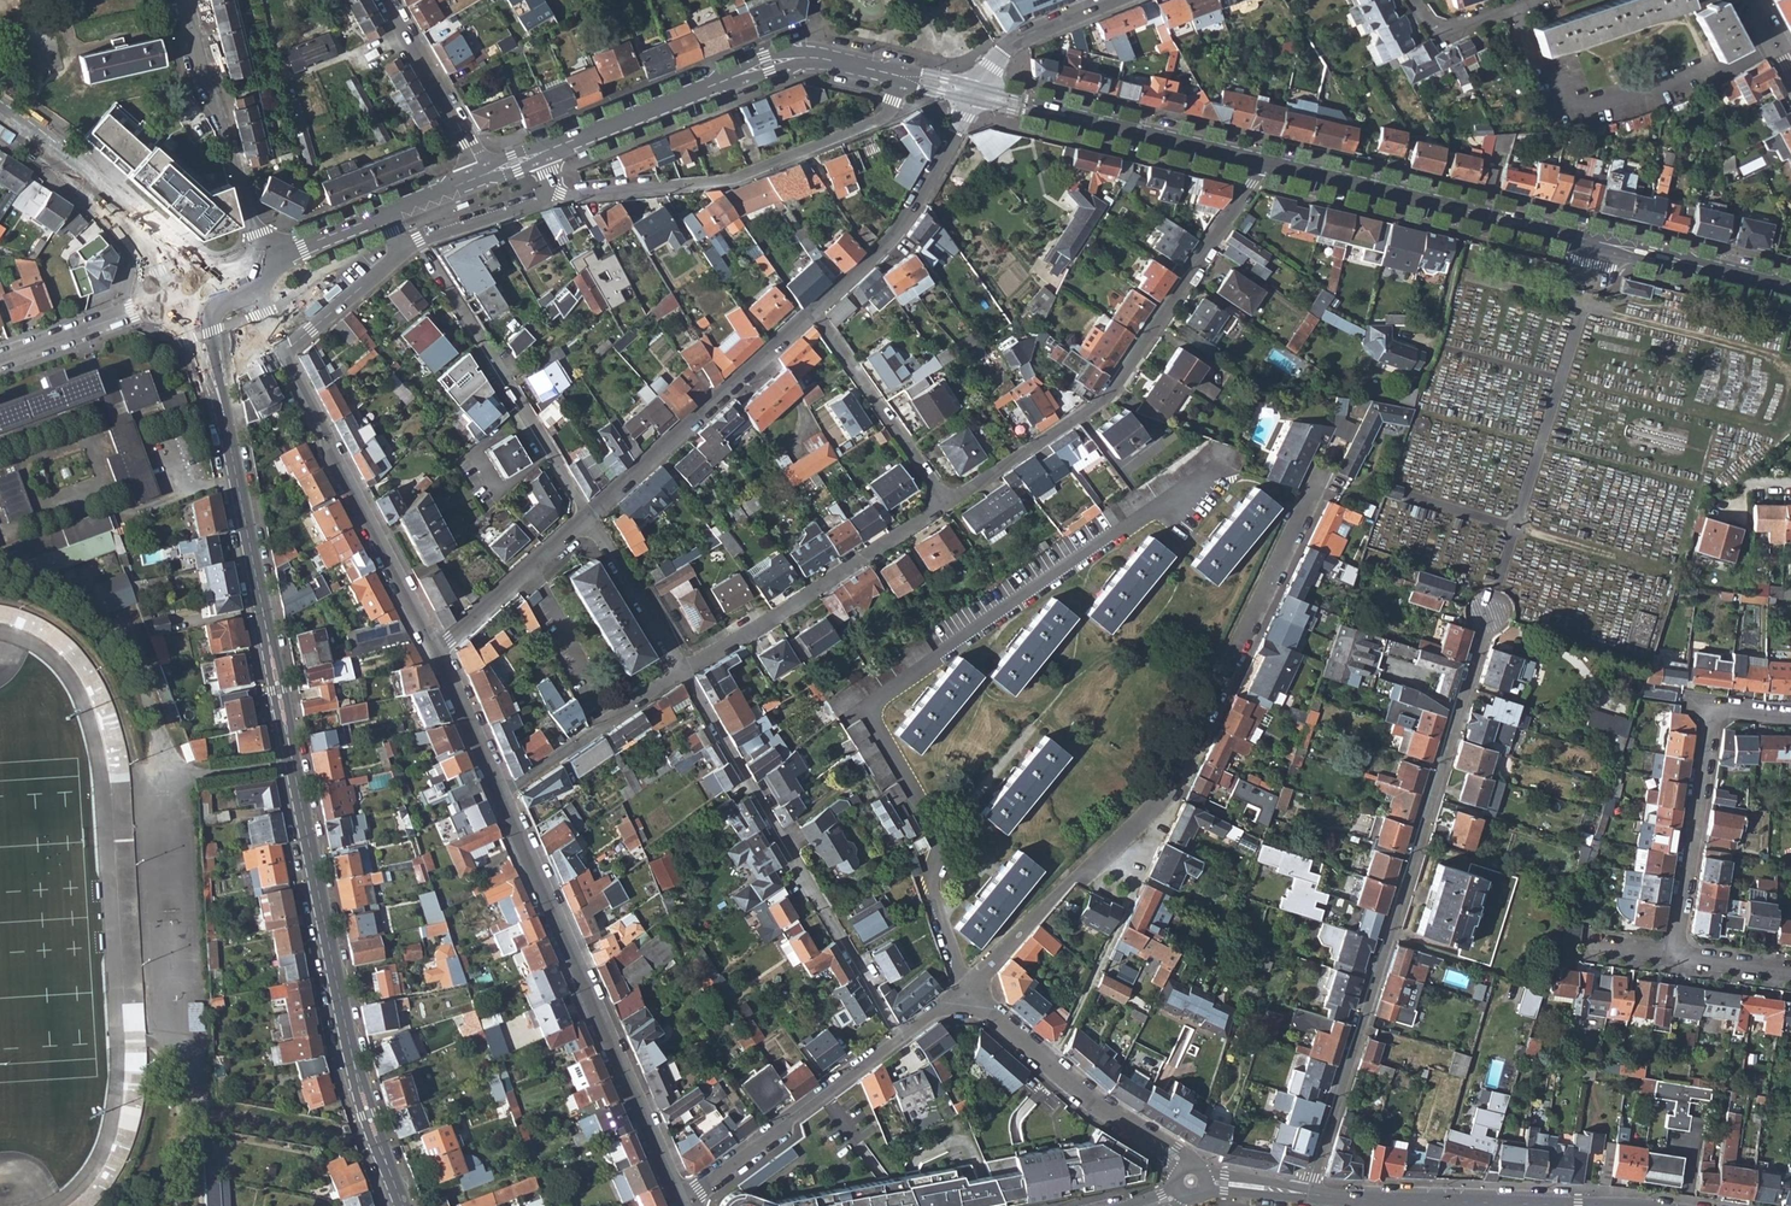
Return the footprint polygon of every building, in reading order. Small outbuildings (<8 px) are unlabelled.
[(235,12),(233,5),(237,4),(242,2),(241,0),(223,0),(212,3),(215,17),(235,12)] [(355,22),(375,10),(369,0),(346,0),(344,1),(355,22)] [(407,6),(422,33),(444,20),(436,6),(445,1),(445,0),(418,0),(407,6)] [(542,0),(508,0),(530,39),(545,30),(555,24),(542,0)] [(755,36),(783,25),(774,0),(748,0),(742,2),(743,5),(755,36)] [(783,25),(796,20),(801,18),(804,1),(804,0),(774,0),(783,25)] [(1004,31),(1021,20),(1009,1),(1003,4),(1000,0),(987,0),(984,2),(1004,31)] [(1070,0),(1008,0),(1009,1),(1021,20),(1022,19),(1027,17),(1066,1),(1070,0)] [(1166,26),(1189,17),(1182,0),(1165,0),(1156,3),(1164,23),(1166,26)] [(1189,17),(1218,6),(1216,0),(1182,0),(1189,17)] [(1229,4),(1231,10),(1239,6),(1240,10),(1244,11),(1255,7),(1256,4),(1255,0),(1256,0),(1239,0),(1229,4)] [(1391,9),(1387,1),(1389,0),(1368,0),(1359,5),(1349,9),(1358,25),(1361,23),(1367,33),(1375,29),(1396,18),(1391,9)] [(1719,60),(1744,46),(1720,0),(1614,0),(1534,28),(1543,54),(1573,44),(1690,5),(1716,54),(1719,60)] [(1775,0),(1790,30),(1790,0),(1775,0)] [(82,4),(74,6),(76,18),(85,16),(82,4)] [(717,20),(727,48),(755,36),(743,5),(734,8),(737,16),(729,20),(727,16),(717,20)] [(1116,14),(1125,37),(1130,35),(1127,27),(1143,21),(1137,5),(1116,14)] [(363,31),(368,40),(382,32),(377,23),(381,21),(375,10),(355,22),(361,32),(363,31)] [(245,16),(240,17),(236,18),(235,12),(215,17),(219,32),(248,25),(245,16)] [(1120,62),(1123,63),(1134,60),(1125,37),(1116,14),(1096,22),(1102,37),(1110,34),(1120,62)] [(1379,36),(1375,46),(1368,49),(1377,65),(1388,59),(1395,56),(1402,52),(1415,46),(1409,35),(1415,31),(1411,22),(1409,23),(1405,14),(1396,18),(1375,29),(1379,36)] [(565,19),(569,30),(577,27),(572,15),(565,19)] [(689,33),(699,58),(724,49),(727,48),(717,20),(688,31),(689,33)] [(1156,45),(1158,53),(1162,52),(1170,50),(1176,48),(1171,37),(1166,26),(1164,23),(1157,26),(1163,43),(1156,45)] [(223,47),(242,41),(240,34),(244,33),(250,32),(248,25),(219,32),(223,47)] [(663,43),(673,69),(699,58),(689,33),(682,36),(678,26),(660,34),(663,43)] [(430,46),(445,72),(471,57),(470,54),(473,52),(467,40),(470,39),(464,27),(430,46)] [(1086,53),(1088,53),(1080,28),(1069,33),(1073,43),(1077,50),(1080,51),(1086,53)] [(1453,44),(1461,64),(1475,57),(1471,49),(1486,41),(1481,30),(1453,44)] [(327,33),(284,49),(292,70),(336,54),(327,33)] [(79,56),(85,82),(164,64),(158,38),(124,45),(124,42),(112,45),(113,48),(79,56)] [(1438,68),(1431,55),(1437,52),(1429,39),(1415,46),(1402,52),(1408,62),(1400,66),(1411,84),(1439,70),(1438,68)] [(252,45),(247,46),(243,47),(242,41),(223,47),(226,62),(255,55),(252,45)] [(590,56),(600,81),(634,68),(625,42),(605,50),(602,42),(590,47),(593,55),(590,56)] [(636,54),(645,79),(673,69),(663,43),(636,54)] [(1077,50),(1073,43),(1067,46),(1062,68),(1030,60),(1031,77),(1071,87),(1080,51),(1077,50)] [(1454,70),(1461,85),(1470,82),(1461,64),(1453,44),(1437,52),(1431,55),(1438,68),(1439,70),(1448,65),(1451,72),(1454,70)] [(1156,107),(1199,117),(1203,100),(1206,101),(1201,91),(1190,97),(1182,96),(1183,91),(1177,81),(1168,79),(1169,71),(1171,71),(1176,48),(1170,50),(1156,107)] [(1128,100),(1156,107),(1170,50),(1162,52),(1157,72),(1151,71),(1147,88),(1138,86),(1137,89),(1131,88),(1128,100)] [(1071,87),(1099,93),(1102,80),(1097,79),(1098,76),(1082,72),(1086,53),(1080,51),(1071,87)] [(226,62),(230,77),(249,72),(247,66),(257,63),(255,55),(226,62)] [(1388,59),(1393,68),(1399,65),(1395,56),(1388,59)] [(387,76),(393,87),(396,86),(413,76),(406,64),(402,67),(397,58),(384,66),(388,75),(387,76)] [(1740,93),(1745,102),(1757,96),(1754,91),(1776,80),(1765,59),(1718,85),(1727,101),(1740,93)] [(564,81),(574,107),(603,96),(591,67),(563,78),(564,81)] [(413,76),(396,86),(399,92),(396,94),(392,96),(396,103),(420,89),(413,76)] [(345,82),(382,149),(391,145),(353,77),(345,82)] [(1104,94),(1114,97),(1118,81),(1108,79),(1104,94)] [(539,92),(549,117),(574,107),(564,81),(539,91),(539,92)] [(1114,97),(1123,99),(1127,84),(1118,81),(1114,97)] [(779,117),(781,120),(806,110),(805,107),(827,98),(822,88),(799,82),(768,95),(778,117),(779,117)] [(396,103),(400,111),(408,107),(411,111),(428,102),(420,89),(396,103)] [(1218,121),(1248,129),(1255,102),(1256,98),(1240,95),(1241,90),(1235,89),(1234,93),(1223,91),(1219,103),(1206,101),(1218,121)] [(519,117),(523,127),(549,117),(539,92),(513,103),(519,117)] [(233,111),(236,122),(258,116),(255,105),(254,105),(251,95),(236,99),(238,109),(233,111)] [(477,127),(486,129),(519,117),(513,103),(510,95),(468,111),(477,127)] [(742,106),(738,107),(745,123),(754,146),(754,147),(768,141),(764,130),(766,129),(778,124),(773,122),(763,97),(751,102),(754,110),(745,114),(742,106)] [(1773,133),(1777,131),(1790,124),(1790,111),(1785,114),(1776,97),(1753,109),(1762,126),(1768,124),(1773,133)] [(287,103),(309,178),(319,174),(296,100),(287,103)] [(1199,117),(1218,121),(1206,101),(1203,100),(1199,117)] [(411,111),(408,113),(416,126),(417,125),(422,133),(434,126),(430,118),(435,115),(428,102),(411,111)] [(751,102),(742,106),(745,114),(754,110),(751,102)] [(1248,129),(1277,135),(1283,111),(1284,109),(1255,102),(1248,129)] [(138,123),(116,103),(83,138),(200,246),(241,232),(226,190),(208,196),(155,147),(163,138),(142,119),(138,123)] [(408,113),(411,111),(408,107),(400,111),(403,116),(408,113)] [(754,146),(745,123),(741,124),(735,109),(724,113),(735,140),(740,152),(754,146)] [(1307,142),(1350,152),(1356,128),(1323,120),(1325,114),(1318,112),(1318,111),(1315,110),(1313,118),(1307,142)] [(897,182),(909,190),(938,141),(916,111),(898,124),(907,136),(899,142),(909,156),(899,171),(902,173),(897,182)] [(1313,118),(1283,111),(1277,135),(1307,142),(1313,118)] [(1653,112),(1620,121),(1618,131),(1651,121),(1653,112)] [(724,113),(686,127),(695,148),(705,144),(704,141),(714,137),(718,147),(735,140),(724,113)] [(236,122),(242,144),(264,139),(258,116),(236,122)] [(1716,129),(1717,130),(1721,136),(1733,129),(1729,123),(1716,129)] [(1777,131),(1773,133),(1760,140),(1765,149),(1770,150),(1784,143),(1790,140),(1790,124),(1777,131)] [(1448,176),(1483,184),(1487,167),(1491,149),(1494,135),(1490,126),(1475,125),(1475,136),(1478,136),(1478,139),(1482,139),(1480,150),(1471,148),(1469,156),(1453,152),(1448,176)] [(686,127),(662,137),(671,159),(679,156),(682,164),(694,158),(691,150),(695,148),(686,127)] [(989,162),(1024,135),(990,127),(968,136),(989,162)] [(1377,150),(1400,156),(1405,133),(1382,127),(1377,150)] [(1704,136),(1702,149),(1718,140),(1717,130),(1716,129),(1704,136)] [(857,140),(860,147),(877,140),(875,133),(857,140)] [(1494,135),(1491,149),(1508,154),(1514,134),(1494,135)] [(1626,218),(1657,225),(1662,203),(1674,153),(1671,135),(1666,135),(1666,151),(1655,192),(1653,192),(1651,199),(1641,196),(1643,187),(1639,187),(1639,184),(1635,183),(1635,185),(1626,218)] [(249,155),(251,165),(268,161),(264,139),(242,144),(245,156),(249,155)] [(1784,143),(1770,150),(1772,151),(1774,150),(1779,161),(1787,157),(1790,155),(1790,140),(1784,143)] [(1410,166),(1439,173),(1444,149),(1415,142),(1410,166)] [(645,144),(615,156),(624,177),(635,176),(633,172),(653,164),(645,144)] [(1079,182),(1088,191),(1092,171),(1097,153),(1065,145),(1062,162),(1066,166),(1085,170),(1079,182)] [(365,164),(373,186),(418,168),(417,163),(412,151),(409,146),(365,164)] [(420,148),(412,151),(417,163),(425,160),(420,148)] [(844,153),(852,175),(865,170),(856,149),(844,153)] [(10,191),(7,195),(4,193),(0,200),(0,221),(32,172),(0,151),(0,185),(10,191)] [(299,161),(296,152),(280,156),(282,166),(299,161)] [(825,162),(838,196),(858,188),(852,175),(844,153),(825,162)] [(1097,153),(1092,171),(1122,178),(1133,162),(1097,153)] [(1720,161),(1722,175),(1733,169),(1732,155),(1720,161)] [(1575,168),(1573,177),(1577,178),(1570,204),(1584,208),(1597,159),(1589,157),(1586,170),(1575,168)] [(341,166),(343,173),(354,169),(351,159),(348,160),(349,162),(341,166)] [(1584,208),(1598,211),(1607,175),(1599,173),(1603,160),(1597,159),(1584,208)] [(1622,161),(1611,159),(1607,175),(1598,211),(1626,218),(1635,185),(1635,183),(1637,177),(1622,173),(1621,175),(1618,175),(1622,161)] [(1530,195),(1548,199),(1556,171),(1557,169),(1558,166),(1540,162),(1537,171),(1530,195)] [(320,183),(329,204),(373,186),(365,164),(354,169),(343,173),(339,175),(329,179),(320,183)] [(802,177),(796,164),(769,175),(764,177),(770,186),(779,200),(788,196),(795,199),(822,187),(812,173),(802,177)] [(1500,188),(1530,195),(1537,171),(1506,164),(1500,188)] [(1150,166),(1146,179),(1145,185),(1162,189),(1159,200),(1176,204),(1185,174),(1150,166)] [(326,171),(329,179),(339,175),(336,167),(326,171)] [(1497,169),(1487,167),(1483,184),(1493,186),(1497,169)] [(1548,199),(1561,202),(1569,176),(1563,174),(1564,171),(1557,169),(1556,171),(1548,199)] [(1722,175),(1723,186),(1734,181),(1733,169),(1722,175)] [(1120,188),(1128,194),(1135,183),(1139,177),(1131,172),(1120,188)] [(259,199),(277,208),(288,185),(270,176),(266,183),(258,180),(255,187),(259,199)] [(1198,193),(1197,197),(1223,203),(1226,198),(1229,185),(1192,176),(1188,190),(1198,193)] [(721,194),(738,219),(779,200),(770,186),(764,177),(739,188),(733,192),(731,189),(721,194)] [(1565,203),(1570,204),(1577,178),(1573,177),(1565,203)] [(1081,205),(1049,244),(1062,255),(1055,263),(1061,269),(1070,261),(1105,205),(1088,191),(1079,182),(1069,192),(1081,205)] [(34,219),(54,233),(71,207),(40,185),(29,202),(40,209),(34,219)] [(277,208),(295,217),(308,212),(314,198),(288,185),(277,208)] [(1289,228),(1318,234),(1324,208),(1310,204),(1309,209),(1295,206),(1297,201),(1275,196),(1270,218),(1290,223),(1289,228)] [(1215,215),(1223,203),(1197,197),(1194,209),(1215,215)] [(1691,233),(1723,241),(1730,213),(1709,209),(1710,204),(1696,200),(1694,211),(1691,233)] [(701,208),(716,230),(727,222),(712,201),(701,208)] [(606,241),(630,226),(632,226),(631,224),(617,202),(592,217),(606,241)] [(1657,225),(1691,233),(1694,211),(1687,209),(1685,218),(1675,216),(1677,206),(1662,203),(1657,225)] [(630,226),(646,250),(665,238),(670,247),(682,239),(661,205),(631,224),(632,226),(630,226)] [(906,235),(919,244),(938,220),(928,205),(923,214),(906,235)] [(65,229),(73,238),(88,224),(71,207),(54,233),(59,237),(65,229)] [(556,240),(560,247),(569,242),(565,235),(577,227),(566,208),(550,210),(539,213),(555,241),(556,240)] [(730,249),(716,230),(701,208),(691,216),(706,237),(707,236),(714,246),(705,252),(724,280),(733,274),(720,256),(730,249)] [(1328,292),(1333,295),(1340,267),(1352,214),(1324,208),(1318,234),(1337,239),(1336,242),(1334,253),(1336,254),(1328,292)] [(1243,214),(1241,217),(1250,223),(1252,220),(1243,214)] [(1352,214),(1340,267),(1346,269),(1352,240),(1366,243),(1366,240),(1377,242),(1383,222),(1352,214)] [(1734,243),(1750,247),(1751,242),(1766,246),(1772,223),(1741,216),(1734,243)] [(1241,217),(1235,227),(1243,233),(1250,223),(1241,217)] [(1153,250),(1179,268),(1186,258),(1183,256),(1187,250),(1192,249),(1197,242),(1163,218),(1154,230),(1163,236),(1153,250)] [(1390,224),(1383,222),(1377,242),(1376,248),(1383,250),(1384,247),(1390,224)] [(1384,247),(1412,253),(1418,230),(1390,224),(1384,247)] [(507,239),(523,268),(548,254),(531,225),(507,239)] [(735,232),(754,260),(759,257),(762,254),(761,252),(743,226),(735,232)] [(815,258),(823,266),(834,277),(862,252),(844,233),(819,254),(802,226),(792,232),(810,260),(815,258)] [(501,242),(493,228),(431,249),(463,300),(472,295),(488,320),(507,308),(484,272),(495,265),(487,251),(501,242)] [(1229,243),(1222,254),(1238,265),(1245,254),(1255,261),(1248,271),(1261,280),(1269,270),(1262,265),(1269,254),(1254,243),(1253,244),(1232,230),(1225,241),(1229,243)] [(860,240),(866,248),(875,238),(868,232),(860,240)] [(1448,262),(1453,239),(1423,232),(1416,266),(1420,267),(1423,273),(1430,275),(1436,271),(1439,261),(1448,262)] [(69,271),(80,297),(90,294),(93,293),(106,288),(113,271),(114,255),(97,233),(75,251),(82,260),(85,261),(82,267),(80,266),(69,271)] [(42,241),(28,262),(33,263),(46,244),(42,241)] [(1042,254),(1055,263),(1062,255),(1049,244),(1042,254)] [(581,261),(585,268),(609,306),(612,311),(628,302),(621,291),(632,285),(614,254),(602,261),(601,259),(598,261),(594,253),(581,261)] [(778,288),(783,285),(776,274),(762,254),(759,257),(762,261),(760,263),(778,288)] [(912,255),(897,266),(916,295),(932,284),(912,255)] [(1146,292),(1158,300),(1175,275),(1150,259),(1141,274),(1145,278),(1139,287),(1146,292)] [(28,262),(24,261),(13,260),(22,284),(14,287),(15,292),(2,297),(10,319),(21,315),(22,319),(50,308),(33,263),(28,262)] [(1061,269),(1055,263),(1044,277),(1049,283),(1061,269)] [(1565,265),(1557,263),(1556,270),(1564,272),(1565,265)] [(783,270),(776,274),(783,285),(800,308),(834,277),(823,266),(796,289),(783,270)] [(897,266),(881,277),(899,302),(901,306),(916,295),(897,266)] [(582,294),(596,316),(609,306),(585,268),(573,280),(578,289),(575,291),(568,284),(554,297),(546,304),(553,315),(563,309),(566,314),(582,294)] [(872,301),(881,315),(899,302),(881,277),(876,269),(852,290),(863,305),(866,306),(872,301)] [(1215,291),(1247,314),(1262,291),(1230,269),(1215,291)] [(1375,282),(1390,286),(1393,276),(1378,272),(1375,282)] [(1662,288),(1624,279),(1620,293),(1651,300),(1652,294),(1660,295),(1662,288)] [(406,281),(387,296),(407,321),(426,306),(406,281)] [(305,292),(303,287),(291,292),(293,296),(305,292)] [(750,309),(766,327),(790,307),(774,288),(750,309)] [(1323,289),(1307,311),(1309,312),(1317,318),(1333,295),(1328,292),(1323,289)] [(1036,313),(1045,320),(1058,293),(1049,290),(1036,313)] [(1158,300),(1146,292),(1143,298),(1133,291),(1112,322),(1134,337),(1158,300)] [(538,302),(541,308),(546,304),(554,297),(550,292),(538,299),(538,302)] [(673,293),(654,310),(660,319),(681,307),(673,293)] [(1206,295),(1203,300),(1218,310),(1221,304),(1206,295)] [(826,315),(833,325),(840,322),(845,316),(847,318),(854,313),(852,310),(855,308),(845,296),(826,315)] [(1201,299),(1185,322),(1209,337),(1207,340),(1214,344),(1224,331),(1226,332),(1238,315),(1225,307),(1222,313),(1218,310),(1203,300),(1201,299)] [(700,340),(721,378),(761,343),(738,305),(724,313),(735,331),(715,348),(713,347),(706,336),(700,340)] [(357,338),(367,353),(372,349),(374,347),(363,332),(365,330),(351,312),(343,320),(357,338)] [(1285,347),(1294,353),(1317,318),(1309,312),(1285,347)] [(401,335),(416,354),(439,334),(424,316),(401,335)] [(349,345),(357,338),(343,320),(334,326),(349,345)] [(1079,357),(1108,376),(1134,337),(1112,322),(1092,353),(1085,349),(1079,357)] [(813,325),(777,358),(783,367),(786,372),(793,383),(798,378),(820,358),(808,345),(820,334),(813,325)] [(1377,361),(1407,372),(1409,366),(1419,370),(1425,352),(1390,339),(1391,336),(1390,325),(1365,325),(1361,341),(1364,349),(1368,355),(1377,361)] [(519,329),(502,344),(512,359),(531,342),(519,329)] [(416,354),(430,371),(453,351),(439,334),(416,354)] [(298,357),(316,390),(333,377),(349,366),(346,360),(330,372),(318,353),(328,345),(322,337),(298,357)] [(1017,367),(1025,381),(1040,372),(1037,338),(1017,343),(1000,353),(1010,371),(1017,367)] [(611,339),(597,349),(601,355),(615,343),(611,339)] [(688,367),(692,372),(702,366),(713,386),(721,378),(700,340),(679,351),(688,367)] [(867,358),(888,388),(909,375),(915,384),(943,367),(936,357),(919,368),(912,357),(901,364),(888,343),(867,358)] [(526,378),(540,401),(530,407),(534,414),(568,384),(554,361),(564,356),(557,345),(529,366),(533,374),(526,378)] [(1187,389),(1211,404),(1220,389),(1197,374),(1203,365),(1178,348),(1161,372),(1187,389)] [(1079,357),(1070,351),(1067,356),(1056,349),(1050,358),(1081,377),(1078,380),(1097,392),(1108,376),(1079,357)] [(475,371),(473,367),(475,366),(468,353),(437,380),(445,390),(449,394),(447,395),(456,405),(483,379),(477,369),(475,371)] [(387,368),(392,374),(399,367),(395,362),(387,368)] [(692,372),(688,367),(657,395),(677,418),(692,405),(689,401),(702,389),(692,372)] [(750,422),(754,429),(775,411),(776,412),(780,409),(779,407),(798,391),(793,383),(786,372),(783,367),(740,407),(750,422)] [(107,370),(99,373),(111,406),(122,403),(128,414),(155,404),(145,374),(116,385),(112,372),(107,370)] [(248,401),(255,415),(277,402),(281,401),(267,376),(260,379),(255,370),(249,373),(254,382),(241,389),(248,401)] [(998,399),(1001,405),(1011,398),(1030,426),(1052,412),(1042,395),(1036,387),(1044,382),(1040,379),(1040,372),(1025,381),(998,399)] [(1161,372),(1135,411),(1161,421),(1165,422),(1187,389),(1161,372)] [(99,373),(90,376),(98,399),(109,431),(132,423),(128,414),(122,403),(111,406),(99,373)] [(650,383),(657,391),(667,382),(660,374),(650,383)] [(98,399),(90,376),(62,387),(57,376),(40,382),(44,393),(0,409),(0,435),(98,399)] [(316,390),(332,420),(351,409),(333,377),(316,390)] [(798,391),(799,393),(805,389),(798,378),(793,383),(798,391)] [(475,444),(507,416),(498,402),(496,404),(488,395),(492,392),(483,379),(456,405),(471,422),(464,427),(475,444)] [(808,406),(809,406),(824,395),(814,382),(805,389),(799,393),(808,406)] [(908,401),(926,427),(954,409),(937,382),(908,401)] [(1414,403),(1418,386),(1405,384),(1401,401),(1414,403)] [(829,406),(850,438),(871,424),(849,391),(829,406)] [(1042,395),(1052,412),(1058,409),(1047,392),(1042,395)] [(166,411),(167,413),(183,407),(182,405),(184,404),(181,395),(161,402),(164,411),(166,411)] [(657,395),(624,425),(624,426),(622,428),(615,416),(609,420),(615,431),(627,451),(632,459),(641,451),(633,439),(652,423),(660,433),(677,418),(657,395)] [(1370,399),(1334,395),(1333,413),(1344,414),(1345,403),(1357,404),(1353,413),(1362,417),(1367,407),(1368,405),(1370,399)] [(706,423),(718,436),(724,445),(750,422),(740,407),(733,399),(706,423)] [(996,408),(1001,405),(998,399),(992,402),(996,408)] [(1415,407),(1377,400),(1374,407),(1368,405),(1367,407),(1362,417),(1358,424),(1350,440),(1335,470),(1351,478),(1363,453),(1365,454),(1371,441),(1370,440),(1380,418),(1409,423),(1415,407)] [(281,409),(277,402),(255,415),(258,421),(281,409)] [(1096,429),(1116,454),(1124,449),(1125,451),(1140,439),(1139,438),(1161,421),(1135,411),(1124,407),(1096,429)] [(332,420),(351,455),(364,443),(367,441),(351,409),(332,420)] [(1330,434),(1350,440),(1358,424),(1343,418),(1344,414),(1333,413),(1332,427),(1333,427),(1330,434)] [(1031,429),(1036,435),(1037,435),(1058,421),(1054,414),(1031,429)] [(1263,479),(1294,489),(1316,442),(1324,446),(1330,434),(1333,427),(1332,427),(1289,421),(1272,455),(1273,456),(1263,479)] [(158,498),(132,423),(109,431),(117,455),(107,459),(116,485),(126,481),(135,506),(158,498)] [(693,447),(707,464),(727,448),(724,445),(718,436),(706,423),(696,432),(702,438),(693,447)] [(1068,472),(1084,492),(1087,490),(1082,481),(1070,464),(1096,446),(1079,425),(1048,446),(1053,452),(1068,472)] [(938,445),(958,475),(985,457),(966,426),(938,445)] [(874,435),(879,443),(890,435),(885,427),(874,435)] [(1188,430),(1191,450),(1209,437),(1188,430)] [(627,451),(615,431),(602,439),(614,460),(600,472),(604,477),(607,482),(632,459),(627,451)] [(485,452),(500,478),(526,462),(511,435),(485,452)] [(1107,507),(1116,520),(1210,456),(1238,469),(1246,450),(1209,437),(1191,450),(1107,507)] [(782,470),(794,488),(817,473),(838,458),(827,441),(782,470)] [(351,455),(368,487),(381,475),(378,469),(389,463),(382,449),(371,455),(364,443),(351,455)] [(288,467),(296,482),(318,471),(304,445),(279,458),(285,468),(288,467)] [(673,466),(690,486),(710,469),(707,464),(693,447),(673,466)] [(1026,490),(1033,500),(1053,485),(1052,483),(1068,472),(1053,452),(1039,462),(1034,455),(1010,470),(1026,490)] [(42,458),(22,466),(28,482),(48,475),(42,458)] [(567,466),(587,499),(607,482),(604,477),(600,472),(593,480),(579,458),(567,466)] [(867,484),(885,509),(916,486),(898,462),(867,484)] [(638,486),(660,511),(670,502),(665,496),(675,486),(659,466),(638,486)] [(524,480),(527,486),(542,472),(539,467),(524,480)] [(978,528),(984,538),(1024,511),(1015,497),(1026,490),(1010,470),(1002,476),(1007,484),(960,516),(971,533),(978,528)] [(295,483),(309,510),(333,498),(318,471),(296,482),(295,483)] [(558,499),(542,472),(527,486),(537,501),(523,515),(538,532),(556,515),(549,508),(558,499)] [(17,516),(85,491),(79,474),(10,499),(17,516)] [(411,489),(417,495),(423,491),(434,480),(431,476),(429,479),(426,476),(411,489)] [(801,493),(808,503),(826,491),(819,481),(801,493)] [(1383,495),(1397,500),(1401,487),(1388,483),(1383,495)] [(623,513),(632,526),(646,513),(651,519),(660,511),(638,486),(618,504),(623,513)] [(1189,564),(1210,582),(1275,504),(1254,487),(1189,564)] [(396,514),(403,508),(393,490),(375,500),(387,523),(396,514)] [(396,514),(422,563),(433,558),(437,556),(451,544),(423,491),(417,495),(403,508),(396,514)] [(758,493),(742,504),(749,514),(765,503),(758,493)] [(193,506),(199,539),(216,536),(226,534),(218,496),(205,500),(205,503),(193,506)] [(1324,552),(1337,558),(1345,540),(1333,534),(1341,517),(1355,523),(1359,514),(1327,501),(1307,544),(1324,552)] [(712,534),(717,539),(727,532),(747,519),(735,502),(704,523),(712,534)] [(314,514),(328,542),(350,531),(335,503),(314,514)] [(859,538),(860,540),(883,525),(868,504),(846,518),(859,538)] [(1783,505),(1752,505),(1752,530),(1768,530),(1768,543),(1782,543),(1782,542),(1782,540),(1783,505)] [(1783,505),(1782,540),(1790,541),(1790,505),(1783,505)] [(1081,514),(1086,522),(1100,512),(1094,506),(1081,514)] [(18,565),(107,533),(112,530),(106,512),(4,549),(11,568),(18,565)] [(646,548),(632,526),(623,513),(612,520),(634,555),(646,548)] [(846,517),(823,532),(837,552),(859,538),(846,518),(846,517)] [(1694,554),(1730,564),(1741,528),(1704,518),(1694,554)] [(489,545),(502,561),(527,538),(513,522),(489,545)] [(928,568),(960,547),(945,524),(914,545),(928,568)] [(125,526),(114,530),(116,536),(125,533),(124,531),(126,530),(125,526)] [(122,553),(116,536),(114,530),(112,530),(107,533),(114,550),(115,555),(122,553)] [(788,551),(802,574),(837,552),(823,532),(822,530),(788,551)] [(721,544),(732,557),(741,550),(727,532),(717,539),(721,544)] [(114,550),(107,533),(18,565),(21,575),(33,571),(36,579),(114,550)] [(717,539),(712,534),(706,539),(713,548),(721,544),(717,539)] [(193,554),(196,570),(206,569),(221,566),(216,536),(199,539),(177,543),(180,556),(193,554)] [(1083,614),(1105,631),(1170,553),(1148,536),(1083,614)] [(1782,540),(1782,542),(1782,550),(1790,550),(1790,541),(1782,540)] [(1023,555),(1028,562),(1048,548),(1043,541),(1023,555)] [(1305,592),(1324,552),(1307,544),(1288,584),(1305,592)] [(273,562),(275,570),(287,564),(308,553),(305,548),(294,554),(293,551),(273,562)] [(765,563),(746,575),(757,589),(764,599),(781,588),(778,584),(795,574),(778,549),(767,557),(765,563)] [(347,571),(353,584),(373,574),(361,551),(347,558),(352,568),(347,571)] [(893,593),(919,576),(903,552),(878,568),(893,593)] [(115,555),(126,583),(135,582),(123,553),(122,553),(115,555)] [(342,561),(347,571),(352,568),(347,558),(342,561)] [(411,569),(444,630),(454,621),(445,604),(454,599),(433,558),(422,563),(411,569)] [(568,577),(625,671),(653,654),(594,560),(568,577)] [(657,567),(664,577),(674,571),(668,560),(657,567)] [(657,581),(655,582),(661,593),(694,574),(688,563),(674,571),(664,577),(657,581)] [(203,588),(209,618),(240,612),(231,564),(221,566),(206,569),(209,587),(203,588)] [(275,570),(277,582),(284,581),(283,572),(289,569),(287,564),(275,570)] [(817,596),(828,612),(833,620),(835,622),(846,615),(843,609),(853,603),(864,607),(869,595),(881,587),(867,564),(817,596)] [(650,571),(657,581),(664,577),(657,567),(650,571)] [(1439,597),(1446,599),(1452,581),(1418,570),(1412,587),(1439,597)] [(147,580),(149,590),(177,584),(175,574),(147,580)] [(345,635),(348,648),(405,635),(373,574),(353,584),(347,587),(357,606),(361,604),(371,623),(377,620),(380,626),(345,635)] [(710,589),(724,612),(750,597),(736,574),(710,589)] [(301,590),(281,601),(284,619),(330,596),(319,577),(314,580),(318,588),(310,593),(307,587),(301,590)] [(296,579),(278,588),(280,598),(300,587),(296,579)] [(135,582),(126,583),(138,615),(147,613),(138,590),(148,588),(146,580),(135,582)] [(1765,598),(1781,599),(1781,588),(1781,586),(1751,586),(1751,598),(1765,598)] [(300,587),(280,598),(281,601),(301,590),(300,587)] [(1435,609),(1439,597),(1412,587),(1407,599),(1435,609)] [(674,599),(695,632),(712,621),(691,588),(674,599)] [(1781,588),(1781,599),(1790,599),(1790,588),(1781,588)] [(1668,605),(1691,606),(1692,597),(1671,596),(1668,605)] [(987,675),(1007,692),(1072,615),(1051,598),(987,675)] [(514,605),(529,632),(538,625),(524,600),(514,605)] [(828,612),(787,637),(788,639),(799,657),(807,652),(807,654),(834,637),(826,624),(833,620),(828,612)] [(164,617),(140,621),(147,637),(156,635),(161,634),(168,633),(164,617)] [(203,626),(208,656),(247,649),(242,624),(239,625),(239,619),(203,626)] [(1402,704),(1442,716),(1444,710),(1415,689),(1373,674),(1380,652),(1442,672),(1441,678),(1438,677),(1433,693),(1448,698),(1459,662),(1399,642),(1338,622),(1319,676),(1384,698),(1402,704)] [(1399,642),(1459,662),(1470,630),(1451,624),(1450,627),(1445,625),(1438,646),(1402,633),(1399,642)] [(302,670),(328,664),(326,657),(321,633),(295,639),(302,670)] [(167,663),(156,635),(147,637),(157,665),(167,663)] [(349,651),(350,659),(410,645),(405,635),(348,648),(349,651)] [(1242,698),(1266,708),(1275,690),(1281,693),(1300,652),(1263,636),(1255,652),(1263,655),(1242,698)] [(754,652),(768,676),(794,660),(780,637),(754,652)] [(455,651),(466,674),(484,662),(487,660),(482,653),(477,656),(467,639),(455,651)] [(734,685),(723,666),(746,651),(742,645),(694,675),(709,702),(722,694),(722,693),(734,685)] [(533,657),(538,664),(554,654),(549,646),(533,657)] [(1490,647),(1483,668),(1510,677),(1512,677),(1526,682),(1533,661),(1490,647)] [(349,651),(326,657),(328,664),(350,659),(349,651)] [(1688,681),(1727,686),(1729,662),(1713,660),(1714,655),(1692,653),(1688,681)] [(212,661),(218,690),(246,685),(240,656),(212,661)] [(892,733),(913,750),(978,674),(957,656),(892,733)] [(484,662),(466,674),(478,702),(502,687),(503,686),(506,685),(510,682),(492,657),(487,660),(484,662)] [(1637,696),(1672,701),(1674,692),(1650,688),(1651,682),(1652,683),(1653,679),(1681,683),(1684,663),(1656,659),(1656,657),(1653,657),(1652,661),(1649,661),(1648,665),(1647,664),(1637,696)] [(144,661),(168,721),(176,718),(152,658),(144,661)] [(1790,691),(1790,661),(1764,661),(1764,666),(1764,691),(1790,691)] [(1727,686),(1764,691),(1764,666),(1729,662),(1727,686)] [(302,670),(307,690),(333,685),(328,664),(302,670)] [(396,673),(401,698),(410,697),(435,692),(429,680),(423,668),(396,673)] [(1479,682),(1506,690),(1507,687),(1510,677),(1483,668),(1479,682)] [(506,685),(509,689),(526,679),(522,674),(510,682),(506,685)] [(647,725),(652,732),(668,722),(662,713),(688,695),(681,683),(639,712),(647,725)] [(811,696),(817,706),(825,701),(815,684),(810,687),(814,694),(811,696)] [(722,694),(709,702),(727,732),(753,718),(734,685),(722,693),(722,694)] [(478,702),(487,723),(513,710),(503,686),(502,687),(478,702)] [(301,705),(303,718),(329,713),(324,688),(311,691),(313,702),(301,705)] [(562,695),(567,705),(575,701),(570,691),(562,695)] [(410,697),(423,728),(448,723),(435,692),(410,697)] [(1235,694),(1219,728),(1247,741),(1261,713),(1263,714),(1266,708),(1242,698),(1235,694)] [(1505,723),(1512,725),(1519,705),(1490,695),(1487,704),(1481,702),(1477,714),(1495,719),(1505,723)] [(1311,698),(1308,704),(1314,706),(1317,707),(1319,701),(1311,698)] [(1402,704),(1384,698),(1380,710),(1383,711),(1381,719),(1378,718),(1377,720),(1401,727),(1404,717),(1411,719),(1408,729),(1409,729),(1412,730),(1436,738),(1442,716),(1402,704)] [(222,704),(227,734),(234,733),(253,729),(248,700),(222,704)] [(567,705),(573,718),(580,714),(575,701),(567,705)] [(1312,710),(1314,706),(1308,704),(1302,721),(1313,725),(1318,712),(1312,710)] [(337,711),(341,727),(368,722),(365,706),(362,706),(337,711)] [(487,723),(500,753),(514,745),(512,738),(508,728),(519,723),(513,710),(487,723)] [(1477,714),(1470,711),(1462,736),(1487,745),(1489,740),(1508,746),(1514,725),(1512,725),(1505,723),(1495,719),(1477,714)] [(639,712),(607,733),(615,746),(647,725),(639,712)] [(727,732),(741,756),(747,752),(765,740),(771,736),(774,734),(769,725),(772,723),(764,712),(753,718),(727,732)] [(1584,725),(1608,733),(1612,719),(1588,712),(1584,725)] [(1687,757),(1691,733),(1693,724),(1685,714),(1669,712),(1662,753),(1687,757)] [(1612,719),(1608,733),(1624,738),(1629,722),(1622,720),(1623,718),(1615,716),(1615,718),(1612,717),(1612,719)] [(586,726),(582,719),(580,720),(550,741),(554,748),(586,726)] [(842,729),(878,789),(894,779),(872,742),(869,744),(865,736),(867,735),(858,719),(842,729)] [(1291,753),(1302,757),(1313,725),(1302,721),(1302,723),(1300,728),(1292,751),(1291,753)] [(684,739),(693,754),(715,739),(706,725),(684,739)] [(253,729),(234,733),(238,755),(266,751),(262,727),(253,729)] [(427,738),(437,761),(460,750),(450,727),(413,734),(415,741),(427,738)] [(1219,728),(1203,760),(1219,768),(1224,770),(1228,762),(1222,760),(1228,748),(1241,755),(1248,753),(1252,744),(1247,741),(1219,728)] [(1398,751),(1405,754),(1412,730),(1409,729),(1408,729),(1404,728),(1400,737),(1403,737),(1398,751)] [(1731,761),(1752,761),(1752,759),(1753,735),(1732,735),(1733,731),(1722,729),(1717,764),(1730,766),(1731,761)] [(539,730),(519,742),(514,745),(500,753),(510,777),(550,750),(539,730)] [(1436,738),(1412,730),(1405,754),(1428,761),(1436,738)] [(311,731),(306,732),(311,755),(336,750),(335,749),(346,747),(344,735),(313,741),(311,731)] [(616,747),(615,746),(607,733),(603,736),(607,745),(610,750),(616,747)] [(1601,753),(1617,758),(1621,747),(1624,738),(1608,733),(1601,753)] [(1753,735),(1752,759),(1779,760),(1779,735),(1753,735)] [(1779,735),(1779,760),(1790,759),(1790,736),(1779,735)] [(603,736),(568,759),(575,776),(611,752),(610,750),(607,745),(603,736)] [(979,813),(1000,830),(1067,754),(1046,736),(979,813)] [(200,739),(186,741),(194,762),(204,760),(200,739)] [(693,754),(687,758),(691,764),(702,757),(705,762),(710,759),(716,768),(700,777),(712,796),(738,779),(715,739),(693,754)] [(746,763),(754,779),(761,773),(779,761),(765,740),(747,752),(752,759),(746,763)] [(1467,772),(1485,777),(1493,751),(1461,740),(1452,767),(1467,772)] [(391,743),(384,746),(388,759),(391,758),(396,756),(391,743)] [(1281,757),(1288,761),(1291,753),(1292,751),(1284,748),(1281,757)] [(761,773),(780,805),(795,793),(805,786),(797,773),(806,767),(795,749),(779,761),(761,773)] [(336,750),(311,755),(317,786),(343,781),(336,750)] [(678,751),(668,759),(670,763),(672,761),(675,766),(683,760),(678,751)] [(1288,761),(1288,763),(1296,766),(1299,767),(1302,757),(1291,753),(1288,761)] [(1670,778),(1684,780),(1687,757),(1662,753),(1658,777),(1670,778)] [(437,777),(427,782),(430,788),(432,787),(470,771),(462,754),(433,767),(437,777)] [(388,759),(387,759),(391,773),(396,771),(391,758),(388,759)] [(620,758),(616,761),(633,794),(659,777),(656,772),(639,783),(631,769),(628,772),(620,758)] [(675,766),(672,768),(676,774),(691,764),(687,758),(683,760),(675,766)] [(1191,786),(1203,793),(1209,781),(1213,784),(1214,781),(1226,787),(1229,781),(1227,780),(1230,773),(1224,770),(1219,768),(1203,760),(1191,786)] [(1374,780),(1418,794),(1426,769),(1400,761),(1394,779),(1377,773),(1376,777),(1369,775),(1368,778),(1374,780)] [(1291,781),(1296,766),(1288,763),(1282,777),(1291,781)] [(560,765),(518,793),(524,807),(570,787),(560,765)] [(1613,770),(1609,783),(1618,784),(1621,771),(1620,771),(1613,770)] [(470,771),(432,787),(434,793),(447,787),(450,794),(458,790),(462,791),(466,801),(480,795),(470,771)] [(1485,777),(1467,772),(1458,799),(1483,807),(1491,779),(1485,777)] [(1244,780),(1255,786),(1258,781),(1259,780),(1247,774),(1244,780)] [(343,781),(317,786),(324,824),(346,819),(352,818),(350,809),(354,802),(351,787),(367,784),(366,777),(343,781)] [(1679,809),(1684,780),(1670,778),(1658,777),(1656,791),(1646,789),(1643,803),(1654,804),(1665,806),(1679,809)] [(404,780),(395,784),(398,793),(401,792),(408,789),(404,780)] [(1388,802),(1383,818),(1408,826),(1418,794),(1374,780),(1373,784),(1376,785),(1375,788),(1385,791),(1385,792),(1390,795),(1388,802)] [(272,781),(229,787),(230,793),(234,792),(236,807),(253,805),(253,808),(261,807),(262,813),(277,811),(272,781)] [(1268,786),(1258,781),(1255,786),(1266,791),(1268,786)] [(895,782),(880,791),(882,795),(889,807),(904,797),(895,782)] [(1608,787),(1605,797),(1617,799),(1618,799),(1620,785),(1618,784),(1609,783),(1608,787)] [(1594,794),(1605,797),(1608,787),(1597,784),(1594,794)] [(1282,810),(1290,789),(1279,786),(1273,804),(1272,807),(1282,810)] [(212,789),(196,791),(198,825),(229,819),(228,813),(214,815),(212,789)] [(1189,789),(1184,801),(1211,815),(1214,808),(1200,800),(1202,796),(1189,789)] [(1711,803),(1732,806),(1734,796),(1725,794),(1726,791),(1713,789),(1711,803)] [(780,805),(773,810),(782,826),(804,808),(795,793),(780,805)] [(731,796),(712,808),(720,821),(727,817),(741,840),(764,823),(747,795),(735,803),(731,796)] [(879,797),(869,803),(886,831),(890,829),(896,839),(903,834),(906,839),(908,838),(907,837),(919,830),(910,815),(908,816),(901,804),(891,810),(889,807),(882,795),(879,797)] [(1599,814),(1614,817),(1617,799),(1605,797),(1601,809),(1599,813),(1599,814)] [(1174,822),(1164,842),(1178,849),(1181,844),(1185,846),(1195,825),(1219,836),(1221,834),(1235,840),(1240,830),(1211,815),(1184,801),(1174,822)] [(1264,801),(1260,815),(1268,818),(1272,807),(1273,804),(1264,801)] [(1652,823),(1676,827),(1679,809),(1665,806),(1654,804),(1652,817),(1645,816),(1644,822),(1652,823)] [(559,809),(533,826),(545,854),(570,837),(584,826),(570,805),(561,811),(559,809)] [(404,807),(397,808),(400,819),(402,818),(406,829),(404,829),(406,837),(413,835),(404,807)] [(824,808),(798,828),(813,852),(815,850),(822,846),(825,852),(822,855),(821,859),(826,868),(833,864),(838,873),(845,875),(854,870),(856,863),(852,859),(855,853),(851,845),(843,843),(841,844),(838,838),(840,832),(835,824),(833,825),(824,808)] [(1704,843),(1732,847),(1735,826),(1739,827),(1741,813),(1710,808),(1704,843)] [(250,823),(246,825),(251,851),(277,846),(284,845),(277,811),(262,813),(263,818),(253,820),(250,823)] [(1454,811),(1444,839),(1470,847),(1479,819),(1454,811)] [(1373,815),(1365,839),(1400,850),(1408,826),(1383,818),(1373,815)] [(346,819),(324,824),(329,850),(347,846),(346,839),(351,838),(352,844),(364,842),(361,830),(366,829),(363,816),(352,818),(346,819)] [(490,816),(468,825),(472,834),(494,825),(490,816)] [(628,819),(615,826),(621,840),(622,839),(634,831),(628,819)] [(726,850),(725,851),(736,867),(747,860),(758,877),(732,896),(744,912),(755,905),(759,902),(757,898),(768,891),(765,887),(778,878),(772,869),(785,860),(773,838),(766,842),(762,836),(769,832),(764,823),(741,840),(726,850)] [(1639,847),(1672,852),(1676,827),(1652,823),(1649,838),(1641,836),(1639,847)] [(459,840),(447,845),(462,878),(476,871),(471,861),(467,852),(485,845),(488,850),(494,848),(491,842),(500,838),(494,825),(472,834),(459,840)] [(639,827),(634,831),(639,840),(644,836),(639,827)] [(622,839),(621,840),(626,849),(639,840),(634,831),(622,839)] [(921,835),(910,842),(917,853),(928,846),(921,835)] [(570,837),(545,854),(558,883),(571,875),(582,867),(572,853),(578,849),(570,837)] [(1589,847),(1584,863),(1590,864),(1598,840),(1591,839),(1589,847)] [(1164,842),(1148,876),(1173,889),(1182,870),(1193,876),(1200,860),(1178,849),(1164,842)] [(1280,896),(1277,907),(1317,920),(1321,909),(1311,906),(1313,900),(1323,903),(1326,894),(1312,889),(1317,874),(1305,870),(1309,859),(1259,843),(1253,859),(1276,866),(1274,870),(1293,876),(1289,889),(1286,888),(1283,897),(1280,896)] [(213,845),(199,847),(200,860),(212,858),(215,857),(213,845)] [(485,845),(467,852),(471,861),(488,854),(486,851),(488,850),(485,845)] [(251,851),(242,852),(245,871),(247,871),(281,865),(277,846),(251,851)] [(364,846),(331,854),(337,883),(370,877),(364,846)] [(724,846),(708,857),(711,862),(725,851),(726,850),(724,846)] [(822,846),(815,850),(821,859),(822,855),(825,852),(822,846)] [(1636,847),(1633,871),(1668,877),(1672,852),(1639,847),(1636,847)] [(660,887),(683,878),(672,850),(649,859),(660,887)] [(1018,850),(953,928),(974,947),(1040,868),(1018,850)] [(1370,857),(1364,876),(1390,884),(1398,858),(1373,850),(1370,857)] [(914,854),(906,861),(911,876),(921,873),(914,854)] [(1702,857),(1698,879),(1725,883),(1729,861),(1702,857)] [(212,858),(200,860),(201,880),(208,878),(207,868),(213,867),(212,858)] [(429,858),(422,860),(424,866),(426,873),(434,870),(429,858)] [(1437,863),(1416,932),(1459,947),(1456,956),(1487,966),(1516,878),(1468,863),(1466,872),(1437,863)] [(503,876),(482,886),(485,893),(517,878),(511,864),(506,867),(500,869),(502,874),(503,876)] [(281,865),(247,871),(252,898),(253,898),(286,892),(281,865)] [(424,866),(414,868),(419,885),(429,882),(426,873),(424,866)] [(571,875),(558,883),(570,911),(584,901),(600,889),(610,882),(606,874),(591,881),(584,866),(582,867),(571,875)] [(1624,869),(1620,897),(1664,904),(1668,877),(1633,871),(1624,869)] [(1354,902),(1362,875),(1355,873),(1347,900),(1354,902)] [(502,874),(481,884),(482,886),(503,876),(502,874)] [(370,877),(337,883),(343,913),(354,911),(354,909),(374,905),(370,885),(382,883),(380,875),(370,877)] [(1362,875),(1354,902),(1364,905),(1381,910),(1390,884),(1364,876),(1362,875)] [(208,878),(201,880),(203,900),(209,900),(208,878)] [(517,878),(485,893),(488,897),(496,893),(499,901),(508,897),(514,908),(518,916),(490,928),(493,936),(505,930),(535,918),(517,878)] [(610,882),(600,889),(608,903),(611,908),(627,898),(616,878),(610,882)] [(768,891),(757,898),(759,902),(761,901),(777,890),(783,885),(778,878),(765,887),(768,891)] [(1698,879),(1696,894),(1721,898),(1721,894),(1723,895),(1725,883),(1698,879)] [(1125,924),(1113,948),(1127,956),(1128,952),(1134,954),(1137,948),(1144,934),(1155,940),(1164,923),(1154,919),(1162,905),(1173,910),(1177,900),(1144,883),(1125,924)] [(873,888),(854,904),(858,912),(879,899),(873,888)] [(584,901),(570,911),(581,935),(595,929),(588,913),(608,903),(600,889),(584,901)] [(1743,916),(1741,927),(1771,931),(1775,891),(1762,889),(1760,900),(1745,898),(1743,916)] [(761,901),(759,902),(779,932),(797,921),(777,890),(761,901)] [(256,912),(251,912),(252,916),(257,915),(260,934),(265,933),(292,928),(299,927),(297,916),(291,917),(286,892),(253,898),(256,912)] [(1696,894),(1693,908),(1720,913),(1722,901),(1720,901),(1721,898),(1696,894)] [(1088,895),(1077,917),(1084,921),(1083,924),(1097,931),(1099,926),(1108,931),(1119,907),(1105,900),(1104,902),(1100,900),(1100,902),(1088,895)] [(508,897),(499,901),(505,912),(514,908),(508,897)] [(1614,899),(1614,906),(1617,912),(1623,917),(1631,920),(1631,923),(1660,927),(1664,904),(1620,897),(1614,897),(1614,899)] [(858,912),(850,917),(865,941),(895,923),(881,898),(879,899),(858,912)] [(759,902),(755,905),(775,936),(779,932),(759,902)] [(1364,905),(1355,932),(1373,937),(1381,910),(1364,905)] [(389,908),(376,911),(378,919),(391,916),(389,908)] [(1693,908),(1690,932),(1724,936),(1725,927),(1741,930),(1741,927),(1743,916),(1720,913),(1693,908)] [(345,918),(343,919),(348,944),(376,938),(375,935),(372,935),(370,925),(358,928),(356,916),(345,918)] [(535,918),(505,930),(515,952),(519,951),(545,940),(535,918)] [(1775,941),(1785,943),(1785,946),(1790,946),(1790,918),(1789,918),(1789,921),(1779,919),(1775,941)] [(601,947),(589,952),(595,965),(606,958),(609,956),(633,941),(644,934),(640,926),(631,924),(624,928),(620,921),(608,928),(611,933),(597,938),(601,947)] [(797,921),(779,932),(785,939),(798,961),(799,960),(815,950),(797,921)] [(212,923),(204,923),(205,944),(213,942),(212,923)] [(1319,927),(1317,936),(1321,943),(1329,946),(1328,949),(1330,953),(1336,955),(1334,960),(1331,968),(1360,977),(1363,969),(1361,968),(1365,954),(1361,953),(1362,948),(1366,949),(1369,950),(1373,937),(1355,932),(1327,923),(1319,927)] [(444,924),(423,928),(425,937),(441,934),(443,946),(439,947),(435,952),(434,957),(437,970),(424,974),(426,984),(440,980),(442,989),(465,985),(464,982),(462,975),(456,958),(444,924)] [(1020,968),(1025,963),(1025,955),(1029,951),(1031,953),(1035,953),(1041,945),(1051,955),(1061,943),(1039,924),(1009,958),(1020,968)] [(292,928),(265,933),(270,959),(283,957),(297,954),(292,928)] [(644,934),(633,941),(638,947),(651,939),(647,932),(644,934)] [(633,941),(609,956),(618,972),(619,971),(630,988),(679,955),(665,934),(640,950),(633,941)] [(1144,934),(1137,948),(1162,962),(1160,965),(1163,968),(1160,975),(1158,975),(1151,989),(1156,992),(1164,975),(1177,951),(1172,949),(1155,940),(1144,934)] [(376,938),(348,944),(353,968),(386,961),(385,958),(382,959),(379,945),(394,941),(393,935),(376,938)] [(785,939),(778,944),(791,965),(798,961),(785,939)] [(545,940),(519,951),(530,976),(556,964),(545,940)] [(815,950),(799,960),(809,976),(827,965),(839,985),(854,975),(833,940),(815,950)] [(890,942),(871,953),(887,980),(905,969),(890,942)] [(413,946),(401,949),(404,963),(421,960),(419,951),(415,953),(413,946)] [(1395,951),(1388,973),(1421,984),(1426,965),(1430,967),(1431,963),(1439,966),(1441,959),(1408,948),(1406,955),(1395,951)] [(1025,955),(1025,963),(1035,962),(1035,953),(1031,953),(1029,951),(1025,955)] [(285,967),(277,969),(280,986),(303,982),(297,954),(283,957),(285,967)] [(462,955),(456,958),(462,975),(469,972),(462,955)] [(1251,955),(1248,965),(1267,971),(1270,961),(1251,955)] [(606,958),(595,965),(611,1001),(624,992),(630,988),(619,971),(618,972),(609,956),(606,958)] [(1000,969),(997,972),(1005,1002),(1008,1003),(1006,1005),(1029,1025),(1043,1008),(1047,1004),(1029,988),(1034,982),(1029,979),(1019,970),(1021,968),(1020,968),(1009,958),(1000,969)] [(531,994),(525,996),(531,1010),(558,999),(569,995),(556,964),(530,976),(537,991),(531,994)] [(1119,964),(1116,970),(1119,972),(1131,978),(1134,972),(1119,964)] [(393,965),(375,969),(380,998),(399,995),(397,984),(395,976),(393,965)] [(1328,967),(1322,986),(1327,988),(1322,1005),(1326,1006),(1323,1016),(1342,1022),(1347,1005),(1351,1007),(1360,977),(1331,968),(1328,967)] [(1551,979),(1550,993),(1571,996),(1575,971),(1556,968),(1555,980),(1551,979)] [(469,972),(462,975),(464,982),(475,978),(472,971),(469,972)] [(1571,996),(1569,1012),(1583,1014),(1584,1007),(1606,1010),(1610,983),(1601,981),(1599,991),(1587,989),(1589,974),(1575,971),(1571,996)] [(889,988),(881,994),(897,1021),(937,989),(924,972),(902,989),(905,994),(897,1001),(889,988)] [(1119,972),(1115,980),(1129,988),(1133,979),(1131,978),(1119,972)] [(1388,973),(1380,999),(1405,1007),(1409,993),(1416,995),(1418,989),(1421,990),(1423,984),(1421,984),(1388,973)] [(722,974),(712,981),(714,984),(726,1001),(734,996),(728,989),(731,987),(722,974)] [(1102,974),(1095,989),(1123,1004),(1131,989),(1129,988),(1115,980),(1102,974)] [(709,975),(696,984),(703,992),(714,984),(712,981),(709,975)] [(839,985),(832,990),(837,999),(840,997),(855,1022),(874,1010),(854,975),(839,985)] [(1156,992),(1151,1002),(1175,1014),(1176,1011),(1199,1023),(1198,1026),(1224,1039),(1234,1009),(1210,998),(1212,995),(1189,983),(1187,986),(1164,975),(1156,992)] [(530,976),(525,978),(531,994),(537,991),(530,976)] [(1606,1010),(1605,1016),(1626,1019),(1627,1015),(1630,990),(1622,989),(1624,978),(1611,976),(1611,977),(1610,983),(1606,1010)] [(1630,990),(1627,1015),(1653,1018),(1658,983),(1640,980),(1638,991),(1630,990)] [(280,986),(262,990),(265,1011),(278,1008),(279,1015),(308,1010),(303,982),(280,986)] [(1241,986),(1240,991),(1247,993),(1249,985),(1242,983),(1241,986)] [(1653,1018),(1652,1023),(1665,1024),(1666,1024),(1667,1016),(1671,1017),(1672,1015),(1675,988),(1671,987),(1671,984),(1658,983),(1653,1018)] [(1675,988),(1672,1015),(1698,1018),(1699,1013),(1700,1003),(1702,988),(1676,984),(1675,988)] [(1517,1013),(1534,1018),(1543,990),(1526,985),(1517,1013)] [(1700,1003),(1699,1013),(1735,1018),(1738,993),(1702,988),(1700,1003)] [(624,992),(611,1001),(614,1009),(624,1003),(629,999),(624,992)] [(1735,1018),(1733,1033),(1742,1034),(1746,1010),(1752,1011),(1754,996),(1738,993),(1735,1018)] [(1752,1011),(1751,1015),(1755,1016),(1754,1018),(1764,1019),(1763,1030),(1776,1032),(1777,1027),(1781,999),(1754,996),(1752,1011)] [(218,997),(209,999),(209,1011),(219,1010),(218,997)] [(630,1012),(619,1019),(625,1033),(649,1017),(669,1003),(666,998),(652,1008),(647,1001),(630,1012)] [(558,999),(531,1010),(544,1038),(570,1027),(558,999)] [(1777,1027),(1790,1029),(1790,1001),(1781,999),(1777,1027)] [(406,1000),(360,1008),(366,1036),(397,1030),(395,1017),(408,1014),(406,1000)] [(189,1031),(206,1030),(204,1001),(187,1002),(189,1031)] [(624,1003),(614,1009),(619,1019),(630,1012),(624,1003)] [(1295,1007),(1291,1018),(1294,1024),(1303,1027),(1309,1024),(1314,1026),(1316,1029),(1310,1049),(1295,1045),(1293,1052),(1307,1057),(1333,1065),(1346,1023),(1342,1022),(1323,1016),(1295,1007)] [(1043,1008),(1029,1025),(1049,1042),(1055,1043),(1063,1026),(1043,1008)] [(308,1010),(279,1015),(280,1017),(280,1020),(285,1043),(289,1042),(310,1038),(310,1036),(313,1035),(308,1010)] [(1266,1011),(1256,1041),(1270,1045),(1279,1015),(1266,1011)] [(649,1017),(625,1033),(642,1070),(660,1058),(651,1039),(660,1033),(649,1017)] [(753,1019),(742,1026),(755,1044),(765,1037),(753,1019)] [(938,1020),(915,1038),(939,1081),(950,1075),(938,1053),(951,1042),(938,1020)] [(477,1021),(465,1026),(470,1036),(481,1031),(477,1021)] [(570,1027),(544,1038),(549,1051),(575,1041),(579,1051),(573,1054),(579,1067),(597,1059),(581,1022),(570,1027)] [(1652,1023),(1651,1029),(1664,1031),(1665,1024),(1652,1023)] [(495,1025),(481,1031),(492,1061),(506,1055),(495,1025)] [(1567,1025),(1565,1044),(1571,1045),(1574,1026),(1567,1025)] [(977,1027),(972,1059),(1009,1091),(1027,1071),(977,1027)] [(1075,1028),(1062,1054),(1082,1070),(1099,1049),(1075,1028)] [(825,1029),(803,1044),(819,1066),(831,1057),(833,1059),(842,1052),(825,1029)] [(381,1062),(374,1066),(377,1077),(416,1060),(403,1033),(391,1036),(393,1041),(379,1047),(380,1049),(376,1051),(381,1062)] [(1733,1033),(1732,1040),(1741,1042),(1742,1034),(1733,1033)] [(281,1044),(275,1045),(278,1066),(291,1063),(293,1063),(317,1059),(313,1038),(310,1038),(289,1042),(285,1043),(281,1044)] [(1367,1040),(1361,1059),(1375,1063),(1381,1044),(1375,1042),(1367,1040)] [(1099,1049),(1082,1070),(1106,1092),(1116,1072),(1119,1065),(1109,1057),(1113,1052),(1102,1042),(1099,1049)] [(1465,1076),(1471,1054),(1455,1049),(1449,1071),(1465,1076)] [(221,1055),(213,1057),(213,1068),(223,1067),(221,1055)] [(1288,1082),(1284,1092),(1296,1096),(1301,1097),(1307,1099),(1312,1101),(1317,1086),(1325,1089),(1333,1065),(1307,1057),(1299,1085),(1288,1082)] [(660,1058),(642,1070),(659,1109),(674,1099),(670,1091),(676,1088),(663,1058),(661,1059),(660,1058)] [(293,1063),(291,1063),(300,1093),(298,1093),(302,1105),(304,1105),(306,1112),(332,1103),(317,1059),(293,1063)] [(572,1071),(569,1072),(579,1092),(580,1092),(582,1091),(607,1080),(597,1059),(579,1067),(572,1071)] [(1361,1059),(1357,1071),(1375,1077),(1378,1065),(1375,1063),(1361,1059)] [(884,1061),(860,1079),(871,1106),(894,1089),(891,1082),(884,1061)] [(802,1063),(778,1079),(787,1092),(792,1098),(811,1084),(804,1073),(807,1071),(802,1063)] [(1599,1063),(1598,1071),(1619,1074),(1620,1066),(1599,1063)] [(768,1064),(742,1084),(762,1112),(787,1092),(778,1079),(768,1064)] [(1645,1070),(1644,1078),(1653,1079),(1655,1067),(1646,1065),(1645,1070)] [(722,1066),(718,1069),(723,1076),(727,1074),(722,1066)] [(1620,1066),(1619,1074),(1640,1077),(1644,1078),(1645,1070),(1620,1066)] [(921,1068),(891,1082),(894,1089),(902,1109),(933,1096),(921,1068)] [(718,1069),(711,1073),(716,1081),(723,1076),(718,1069)] [(1133,1069),(1128,1078),(1141,1086),(1147,1077),(1133,1069)] [(1583,1069),(1582,1077),(1594,1079),(1595,1071),(1583,1069)] [(1116,1072),(1106,1092),(1136,1110),(1148,1090),(1141,1086),(1128,1078),(1116,1072)] [(674,1099),(659,1109),(665,1122),(700,1100),(712,1104),(725,1095),(716,1081),(711,1073),(674,1099)] [(1663,1074),(1662,1081),(1683,1083),(1684,1077),(1663,1074)] [(224,1076),(214,1077),(215,1099),(221,1100),(220,1084),(224,1084),(224,1076)] [(1727,1076),(1725,1089),(1730,1090),(1733,1090),(1735,1077),(1727,1076)] [(405,1077),(379,1085),(388,1115),(417,1104),(415,1098),(412,1099),(405,1077)] [(1640,1077),(1638,1092),(1653,1095),(1656,1080),(1653,1079),(1644,1078),(1640,1077)] [(579,1092),(564,1099),(570,1112),(595,1101),(599,1109),(616,1102),(607,1080),(582,1091),(580,1092),(579,1092)] [(1148,1090),(1136,1110),(1191,1143),(1200,1116),(1201,1114),(1185,1104),(1190,1090),(1174,1080),(1166,1093),(1151,1084),(1148,1090)] [(1653,1095),(1653,1098),(1675,1102),(1672,1116),(1666,1115),(1664,1128),(1688,1132),(1688,1131),(1690,1117),(1690,1116),(1686,1116),(1689,1100),(1710,1104),(1713,1088),(1683,1083),(1662,1081),(1656,1080),(1653,1095)] [(298,1093),(294,1094),(298,1106),(302,1105),(298,1093)] [(1757,1094),(1756,1100),(1759,1100),(1759,1103),(1766,1104),(1767,1095),(1757,1094)] [(513,1097),(505,1100),(512,1121),(520,1118),(513,1097)] [(966,1098),(953,1105),(958,1114),(963,1111),(966,1098)] [(1307,1099),(1302,1116),(1315,1121),(1321,1103),(1312,1101),(1307,1099)] [(1443,1145),(1439,1157),(1481,1170),(1490,1142),(1494,1144),(1503,1115),(1487,1110),(1484,1112),(1481,1121),(1483,1125),(1478,1139),(1455,1131),(1456,1126),(1460,1124),(1466,1106),(1464,1103),(1457,1101),(1443,1145)] [(417,1104),(388,1115),(398,1142),(430,1129),(420,1103),(417,1104)] [(593,1116),(579,1122),(588,1142),(598,1138),(602,1136),(626,1126),(617,1105),(593,1116)] [(1716,1178),(1714,1192),(1748,1196),(1752,1170),(1752,1168),(1753,1167),(1731,1164),(1739,1112),(1727,1111),(1716,1178)] [(341,1112),(334,1114),(336,1121),(343,1122),(345,1123),(341,1112)] [(727,1115),(698,1136),(714,1158),(757,1126),(749,1113),(734,1124),(727,1115)] [(1529,1114),(1527,1127),(1535,1128),(1537,1116),(1529,1114)] [(1200,1116),(1191,1143),(1219,1153),(1223,1142),(1229,1125),(1200,1116)] [(1690,1117),(1688,1131),(1704,1134),(1707,1120),(1690,1117)] [(520,1118),(512,1121),(521,1147),(529,1143),(520,1118)] [(343,1122),(336,1121),(338,1129),(342,1128),(343,1132),(346,1131),(343,1122)] [(1286,1124),(1279,1144),(1305,1151),(1312,1130),(1295,1125),(1294,1127),(1286,1124)] [(1341,1124),(1325,1175),(1357,1176),(1358,1163),(1345,1162),(1347,1155),(1344,1153),(1349,1137),(1346,1136),(1349,1126),(1341,1124)] [(602,1136),(598,1138),(600,1146),(603,1147),(603,1153),(606,1159),(611,1165),(611,1168),(613,1175),(620,1172),(642,1162),(626,1126),(602,1136)] [(1524,1146),(1520,1173),(1539,1175),(1543,1151),(1534,1149),(1538,1129),(1535,1128),(1527,1127),(1524,1146)] [(1614,1148),(1610,1174),(1639,1179),(1644,1150),(1644,1148),(1634,1146),(1626,1145),(1629,1128),(1618,1127),(1614,1148)] [(999,1200),(1001,1204),(1138,1177),(1143,1156),(1096,1128),(1089,1142),(983,1162),(988,1176),(999,1200)] [(447,1129),(420,1139),(428,1161),(455,1152),(447,1129)] [(1565,1180),(1565,1181),(1580,1181),(1585,1151),(1599,1153),(1601,1136),(1593,1134),(1594,1132),(1582,1130),(1581,1135),(1573,1134),(1571,1145),(1565,1180)] [(686,1137),(674,1142),(686,1169),(692,1174),(714,1158),(693,1131),(685,1134),(686,1137)] [(218,1186),(215,1132),(198,1133),(203,1205),(220,1205),(218,1186)] [(1543,1151),(1539,1175),(1565,1180),(1571,1145),(1555,1142),(1556,1136),(1546,1135),(1543,1151)] [(1699,1166),(1695,1189),(1714,1192),(1716,1178),(1709,1176),(1712,1159),(1709,1159),(1712,1140),(1704,1138),(1699,1166)] [(1397,1174),(1397,1177),(1432,1178),(1439,1157),(1443,1145),(1428,1140),(1424,1153),(1401,1152),(1397,1174)] [(1219,1153),(1217,1159),(1236,1163),(1239,1147),(1240,1145),(1223,1142),(1219,1153)] [(1239,1147),(1236,1163),(1289,1172),(1291,1163),(1301,1166),(1305,1151),(1279,1144),(1271,1142),(1267,1153),(1255,1151),(1255,1149),(1239,1147)] [(1373,1144),(1367,1176),(1392,1177),(1393,1173),(1397,1174),(1401,1152),(1402,1149),(1373,1144)] [(1485,1172),(1482,1179),(1494,1180),(1495,1172),(1519,1176),(1520,1173),(1524,1146),(1512,1144),(1511,1154),(1500,1153),(1500,1158),(1497,1158),(1497,1161),(1488,1161),(1485,1172)] [(796,1156),(789,1146),(736,1185),(742,1192),(744,1195),(747,1193),(796,1156)] [(1599,1163),(1596,1182),(1608,1184),(1610,1174),(1614,1148),(1605,1146),(1602,1164),(1599,1163)] [(1644,1150),(1639,1179),(1676,1186),(1681,1157),(1644,1150)] [(455,1152),(428,1161),(436,1183),(457,1176),(463,1193),(491,1182),(488,1174),(482,1176),(475,1159),(467,1157),(458,1160),(455,1152)] [(1681,1157),(1676,1186),(1684,1187),(1689,1158),(1681,1157)] [(339,1161),(323,1168),(334,1195),(336,1200),(337,1204),(339,1204),(363,1194),(352,1166),(342,1170),(339,1161)] [(642,1162),(620,1172),(631,1198),(633,1198),(654,1188),(642,1162)] [(913,1205),(975,1205),(999,1200),(988,1176),(983,1177),(974,1179),(968,1181),(967,1177),(973,1175),(969,1165),(902,1179),(913,1205)] [(1752,1170),(1748,1196),(1773,1199),(1773,1196),(1781,1197),(1785,1170),(1768,1168),(1768,1170),(1752,1168),(1752,1170)] [(1781,1201),(1790,1203),(1790,1171),(1785,1170),(1781,1197),(1781,1201)] [(902,1179),(901,1177),(777,1201),(770,1201),(747,1193),(744,1195),(742,1192),(735,1192),(724,1198),(720,1203),(720,1205),(913,1205),(902,1179)] [(533,1180),(510,1187),(514,1199),(537,1191),(533,1180)] [(218,1186),(220,1205),(227,1205),(226,1186),(218,1186)] [(490,1195),(494,1205),(496,1205),(514,1199),(510,1187),(490,1195)] [(633,1198),(637,1205),(661,1205),(654,1188),(633,1198)] [(339,1204),(340,1205),(368,1205),(363,1194),(339,1204)] [(459,1205),(460,1205),(494,1205),(490,1195),(459,1205)]
